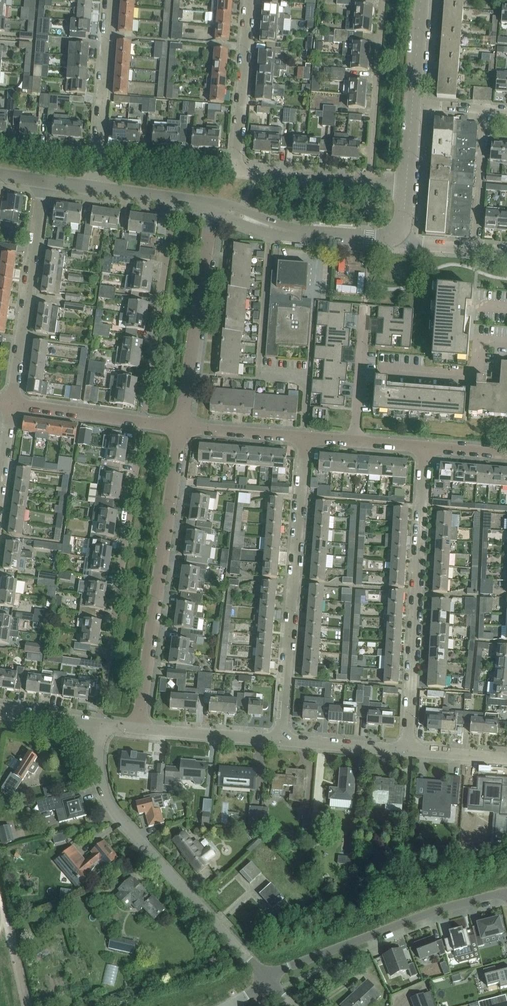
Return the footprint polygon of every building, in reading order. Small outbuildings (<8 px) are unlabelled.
[(93,0),(71,0),(71,1),(75,1),(75,8),(79,9),(92,10),(93,0)] [(173,10),(179,10),(185,11),(186,0),(174,0),(173,10)] [(231,14),(232,1),(219,0),(218,13),(231,14)] [(464,0),(445,0),(444,7),(463,9),(464,0)] [(133,19),(134,6),(121,5),(120,18),(133,19)] [(284,14),(277,13),(278,6),(264,5),(263,18),(283,19),(289,20),(290,15),(284,15),(284,14)] [(371,20),(372,7),(356,6),(356,13),(347,12),(347,18),(371,20)] [(306,13),(306,22),(314,23),(316,7),(310,7),(309,14),(306,13)] [(462,22),(463,9),(444,7),(443,20),(462,22)] [(91,22),(92,10),(79,9),(75,8),(74,15),(78,15),(78,21),(91,22)] [(230,27),(231,14),(218,13),(217,26),(230,27)] [(37,25),(37,27),(49,28),(50,19),(43,19),(38,18),(37,25)] [(132,33),(133,19),(120,18),(119,32),(132,33)] [(282,31),(283,19),(263,18),(262,29),(282,31)] [(371,20),(347,18),(346,18),(346,19),(347,19),(346,24),(353,24),(353,25),(355,25),(354,32),(370,33),(371,20)] [(461,34),(462,22),(443,20),(442,33),(461,34)] [(32,40),(34,21),(28,21),(27,33),(21,33),(20,39),(32,40)] [(72,21),(70,38),(86,39),(86,34),(90,34),(91,22),(78,21),(72,21)] [(183,23),(178,23),(172,23),(171,39),(182,40),(183,23)] [(317,33),(317,24),(305,24),(305,32),(317,33)] [(229,41),(230,30),(230,27),(217,26),(216,40),(229,41)] [(290,32),(282,31),(262,29),(261,42),(267,42),(266,48),(281,49),(281,43),(275,43),(276,36),(282,37),(282,36),(289,36),(290,32)] [(460,47),(461,34),(442,33),(441,46),(460,47)] [(368,58),(369,45),(347,43),(347,37),(333,36),(333,42),(343,43),(342,56),(352,57),(368,58)] [(314,53),(317,39),(311,38),(308,52),(314,53)] [(131,42),(118,41),(117,55),(130,56),(131,42)] [(166,58),(167,45),(167,42),(155,41),(154,48),(161,49),(160,58),(166,58)] [(171,43),(171,46),(170,59),(175,59),(176,49),(182,50),(183,44),(171,43)] [(88,58),(89,45),(70,44),(69,56),(88,58)] [(325,52),(325,44),(317,44),(317,52),(325,52)] [(459,60),(460,47),(441,46),(440,59),(459,60)] [(280,54),(281,49),(266,48),(266,52),(260,52),(259,64),(274,65),(281,66),(281,62),(281,60),(274,60),(274,54),(280,54)] [(227,64),(228,51),(215,49),(214,63),(227,64)] [(40,59),(40,54),(35,53),(34,65),(42,66),(43,61),(40,59)] [(129,69),(130,56),(117,55),(116,68),(129,69)] [(87,69),(88,58),(69,56),(68,68),(73,68),(87,69)] [(367,71),(368,58),(352,57),(351,70),(367,71)] [(458,73),(459,60),(440,59),(439,71),(458,73)] [(226,77),(227,64),(214,63),(213,76),(226,77)] [(281,66),(274,65),(259,64),(258,76),(273,77),(279,78),(280,70),(286,71),(286,66),(281,66)] [(43,66),(42,66),(34,65),(33,77),(42,78),(43,66)] [(87,74),(87,69),(73,68),(68,68),(67,80),(86,82),(86,80),(89,79),(89,76),(87,74)] [(128,82),(129,69),(116,68),(115,81),(128,82)] [(457,86),(458,73),(439,71),(438,84),(457,86)] [(497,74),(496,92),(506,93),(506,75),(497,74)] [(225,90),(226,77),(213,76),(212,89),(225,90)] [(272,85),(273,77),(258,76),(257,88),(285,91),(285,86),(272,85)] [(40,94),(42,78),(33,77),(32,93),(40,94)] [(315,78),(314,92),(322,93),(323,78),(315,78)] [(85,94),(86,82),(67,80),(66,92),(85,94)] [(127,95),(128,85),(128,82),(115,81),(114,94),(127,95)] [(365,96),(366,83),(350,82),(349,95),(365,96)] [(456,99),(457,89),(457,86),(438,84),(437,97),(456,99)] [(284,97),(285,91),(257,88),(256,100),(262,101),(262,107),(270,107),(276,108),(277,102),(271,101),(271,96),(284,97)] [(224,103),(225,90),(212,89),(211,102),(224,103)] [(49,109),(50,94),(40,94),(39,108),(49,109)] [(58,95),(50,94),(49,109),(57,109),(58,95)] [(364,109),(365,96),(349,95),(348,107),(364,109)] [(149,113),(150,99),(143,98),(142,112),(149,113)] [(172,102),(172,113),(182,114),(183,103),(172,102)] [(68,119),(69,119),(69,116),(55,115),(53,136),(67,137),(68,119)] [(477,135),(478,123),(467,122),(467,117),(461,116),(456,116),(456,118),(453,118),(453,119),(454,119),(453,121),(436,119),(435,132),(477,135)] [(21,125),(20,134),(38,135),(39,120),(22,119),(22,125),(21,125)] [(71,119),(69,119),(68,119),(67,137),(81,138),(82,123),(81,123),(82,122),(75,121),(71,119)] [(127,142),(129,120),(115,119),(115,120),(110,119),(108,134),(114,135),(114,141),(127,142)] [(141,121),(129,120),(127,142),(140,143),(141,127),(141,121)] [(267,152),(268,136),(269,127),(263,127),(262,136),(255,135),(254,151),(267,152)] [(269,127),(268,136),(267,152),(280,153),(281,147),(287,147),(288,138),(281,137),(282,128),(269,127)] [(166,145),(167,129),(153,128),(153,144),(166,145)] [(180,130),(167,129),(166,145),(179,146),(180,130)] [(205,148),(207,132),(193,131),(192,147),(205,148)] [(218,149),(219,133),(207,132),(205,148),(218,149)] [(476,148),(477,135),(435,132),(434,145),(476,148)] [(346,158),(347,142),(347,134),(335,133),(334,141),(327,141),(327,152),(333,152),(333,157),(346,158)] [(306,155),(307,139),(294,138),(288,138),(287,147),(294,148),(293,154),(306,155)] [(327,152),(327,141),(307,139),(306,155),(319,156),(320,151),(327,152)] [(359,159),(360,143),(347,142),(346,158),(359,159)] [(503,162),(504,144),(492,143),(491,154),(489,154),(488,160),(503,162)] [(475,161),(476,148),(434,145),(433,157),(475,161)] [(474,173),(475,161),(433,157),(432,170),(474,173)] [(473,187),(474,173),(432,170),(431,183),(473,187)] [(472,199),(473,187),(431,183),(430,196),(472,199)] [(23,198),(17,197),(16,196),(15,197),(9,196),(8,204),(2,203),(2,202),(0,214),(0,221),(18,223),(20,213),(21,213),(23,198)] [(471,212),(472,199),(430,196),(429,209),(471,212)] [(67,223),(69,205),(56,203),(53,226),(60,227),(60,230),(66,230),(67,223)] [(80,225),(82,207),(69,205),(67,223),(80,225)] [(104,228),(106,210),(93,209),(93,215),(87,214),(84,235),(82,251),(88,252),(90,236),(91,236),(93,226),(104,228)] [(470,225),(471,212),(429,209),(428,222),(470,225)] [(118,230),(120,212),(106,210),(104,228),(118,230)] [(497,230),(499,212),(484,211),(484,216),(486,217),(485,229),(497,230)] [(499,212),(497,230),(506,231),(506,213),(499,212)] [(142,233),(144,216),(131,214),(129,232),(142,233)] [(158,218),(144,216),(142,233),(140,243),(148,244),(150,234),(155,235),(158,218)] [(469,238),(470,225),(428,222),(427,235),(469,238)] [(82,251),(84,235),(78,234),(76,250),(82,251)] [(120,256),(122,240),(115,239),(113,255),(120,256)] [(63,248),(64,242),(49,240),(48,246),(63,248)] [(128,241),(122,240),(120,256),(125,257),(128,241)] [(0,243),(0,249),(16,251),(17,245),(0,243)] [(230,244),(229,255),(252,256),(253,246),(230,244)] [(155,256),(156,250),(140,247),(138,258),(150,260),(150,255),(155,256)] [(47,252),(45,266),(63,268),(65,255),(47,252)] [(1,266),(14,268),(16,255),(0,253),(0,266),(1,266)] [(251,267),(252,256),(229,255),(228,265),(251,267)] [(111,274),(112,264),(119,265),(120,258),(104,256),(102,273),(111,274)] [(307,290),(308,265),(279,263),(278,272),(272,271),(270,295),(292,296),(292,301),(302,302),(303,290),(307,290)] [(153,266),(136,264),(134,277),(151,279),(153,266)] [(250,278),(251,267),(228,265),(227,276),(250,278)] [(14,268),(1,266),(0,272),(0,279),(12,281),(14,268)] [(61,281),(63,268),(45,266),(43,279),(61,281)] [(127,276),(125,289),(132,290),(149,293),(151,279),(134,277),(127,276)] [(249,289),(250,278),(227,276),(226,287),(247,289),(249,289)] [(12,281),(0,279),(0,292),(10,294),(12,281)] [(59,295),(61,281),(43,279),(41,292),(59,295)] [(115,293),(116,287),(100,285),(99,291),(115,293)] [(464,340),(466,305),(472,306),(473,289),(472,289),(437,286),(432,358),(467,361),(469,340),(464,340)] [(246,299),(247,289),(226,287),(224,287),(223,298),(246,299)] [(10,294),(0,292),(0,306),(9,307),(10,294)] [(80,295),(66,293),(65,300),(80,302),(80,295)] [(311,303),(302,302),(292,301),(292,296),(270,295),(265,356),(278,357),(279,344),(308,346),(308,347),(308,348),(311,313),(310,313),(311,303)] [(245,310),(246,299),(223,298),(222,308),(245,310)] [(146,317),(148,304),(130,301),(128,315),(146,317)] [(317,312),(317,319),(345,321),(345,314),(352,314),(352,304),(331,302),(328,302),(328,313),(317,312)] [(85,305),(76,304),(65,303),(64,308),(84,311),(85,305)] [(40,305),(38,318),(57,321),(59,307),(40,305)] [(9,307),(0,306),(0,319),(7,320),(9,307)] [(378,306),(377,319),(383,319),(383,327),(412,329),(414,309),(404,308),(403,319),(394,319),(395,307),(378,306)] [(245,321),(245,310),(222,308),(222,319),(245,321)] [(146,317),(128,315),(121,314),(120,322),(127,323),(126,328),(144,330),(146,317)] [(55,334),(57,321),(38,318),(36,332),(55,334)] [(244,332),(245,321),(222,319),(221,330),(241,332),(244,332)] [(350,339),(350,329),(344,328),(345,321),(317,319),(316,326),(327,327),(326,337),(350,339)] [(109,331),(110,325),(94,323),(93,329),(109,331)] [(392,347),(393,336),(401,337),(400,348),(411,349),(412,329),(383,327),(382,334),(376,333),(375,346),(392,347)] [(109,337),(109,331),(93,329),(93,335),(109,337)] [(241,342),(241,332),(221,330),(218,330),(218,341),(241,342)] [(342,355),(343,348),(349,348),(350,339),(326,337),(325,347),(315,346),(314,353),(342,355)] [(141,355),(142,342),(125,339),(124,348),(118,347),(117,351),(141,355)] [(48,343),(44,342),(34,341),(33,354),(46,356),(48,343)] [(240,353),(241,342),(218,341),(217,351),(240,353)] [(141,355),(117,351),(116,357),(122,358),(121,366),(139,368),(141,355)] [(239,364),(240,353),(217,351),(216,362),(239,364)] [(342,362),(342,355),(314,353),(314,360),(324,361),(323,371),(347,373),(348,363),(342,362)] [(44,369),(46,356),(33,354),(31,367),(44,369)] [(104,369),(105,363),(89,361),(88,367),(104,369)] [(238,375),(239,364),(216,362),(215,373),(238,375)] [(469,414),(478,414),(478,412),(490,413),(489,415),(506,417),(506,414),(506,363),(502,363),(500,378),(493,377),(493,385),(486,385),(487,378),(483,377),(477,377),(477,382),(476,384),(471,384),(471,390),(469,414)] [(42,382),(44,369),(31,367),(29,380),(42,382)] [(346,382),(347,373),(323,371),(322,381),(312,380),(312,387),(340,389),(340,382),(346,382)] [(111,376),(109,388),(111,389),(118,390),(135,392),(137,379),(127,378),(119,377),(111,376)] [(464,419),(466,397),(387,390),(388,379),(376,378),(373,412),(464,419)] [(41,395),(42,385),(42,382),(29,380),(27,393),(41,395)] [(86,386),(84,401),(90,402),(92,387),(86,386)] [(312,387),(311,394),(321,395),(320,405),(344,407),(345,397),(339,396),(340,389),(312,387)] [(221,412),(222,389),(212,388),(210,411),(221,412)] [(111,389),(109,402),(115,403),(133,406),(135,392),(118,390),(111,389)] [(232,413),(233,390),(222,389),(221,412),(232,413)] [(242,414),(244,391),(233,390),(232,413),(242,414)] [(254,414),(255,394),(255,392),(244,391),(242,414),(253,414),(254,414)] [(264,418),(266,395),(255,394),(254,414),(253,414),(253,417),(264,418)] [(275,419),(277,396),(266,395),(264,418),(275,419)] [(286,419),(288,397),(277,396),(275,419),(286,419)] [(298,397),(288,397),(286,419),(296,420),(298,397)] [(314,422),(325,423),(326,423),(326,422),(327,411),(327,410),(326,410),(315,409),(314,409),(314,410),(313,421),(313,422),(314,422)] [(36,433),(38,420),(25,418),(23,432),(36,433)] [(36,433),(35,439),(47,441),(48,435),(50,422),(38,420),(36,433)] [(61,437),(63,424),(50,422),(48,435),(61,437)] [(75,439),(77,425),(63,424),(61,437),(75,439)] [(84,445),(87,429),(81,429),(78,444),(84,445)] [(104,436),(102,450),(109,450),(126,453),(128,439),(121,438),(122,432),(112,430),(111,437),(104,436)] [(212,463),(214,446),(200,444),(199,462),(212,463)] [(224,464),(226,446),(214,446),(212,463),(224,464)] [(236,465),(238,447),(226,446),(224,464),(229,464),(229,467),(233,467),(234,465),(236,465)] [(248,466),(250,448),(238,447),(236,465),(248,466)] [(262,467),(263,449),(250,448),(248,466),(262,467)] [(273,468),(275,450),(263,449),(262,467),(261,472),(265,472),(266,467),(273,468)] [(101,460),(100,468),(106,469),(120,470),(121,463),(125,464),(126,453),(109,450),(107,461),(101,460)] [(287,451),(275,450),(273,468),(273,474),(278,474),(279,468),(286,469),(287,451)] [(332,473),(333,455),(320,454),(319,471),(332,473)] [(344,473),(346,456),(333,455),(332,473),(344,473)] [(32,467),(32,461),(33,458),(19,456),(18,465),(32,467)] [(356,474),(358,457),(346,456),(344,473),(356,474)] [(71,472),(72,458),(59,457),(58,465),(57,470),(71,472)] [(369,475),(370,458),(358,457),(356,474),(369,475)] [(381,476),(383,459),(370,458),(369,475),(381,476)] [(393,477),(395,460),(383,459),(381,476),(393,477)] [(407,461),(395,460),(393,477),(393,484),(398,484),(399,486),(403,486),(404,485),(405,485),(406,478),(407,461)] [(452,482),(453,465),(441,464),(440,481),(435,480),(434,489),(435,488),(444,489),(445,482),(452,482)] [(464,483),(466,466),(453,465),(452,482),(464,483)] [(477,484),(478,467),(466,466),(464,483),(477,484)] [(489,485),(491,468),(478,467),(477,484),(489,485)] [(18,468),(16,481),(29,483),(31,470),(18,468)] [(100,473),(97,486),(121,490),(123,476),(119,475),(120,470),(106,469),(100,468),(100,473)] [(502,486),(503,469),(491,468),(489,485),(502,486)] [(16,481),(14,494),(27,496),(28,490),(32,490),(33,484),(29,483),(16,481)] [(272,483),(271,487),(271,492),(288,494),(289,485),(272,483)] [(319,485),(319,489),(318,496),(330,497),(330,491),(331,486),(319,485)] [(119,500),(121,490),(97,486),(96,497),(95,504),(113,507),(114,499),(119,500)] [(217,493),(192,490),(191,496),(192,496),(191,507),(208,509),(210,498),(216,499),(217,493)] [(250,502),(251,494),(239,493),(238,506),(244,507),(244,502),(250,502)] [(26,509),(27,496),(14,494),(12,507),(26,509)] [(404,503),(404,496),(392,495),(392,496),(391,502),(404,503)] [(283,499),(273,498),(269,498),(268,511),(282,512),(283,499)] [(331,503),(317,502),(316,515),(330,516),(331,503)] [(372,510),(372,504),(360,503),(359,519),(365,520),(366,510),(372,510)] [(112,511),(113,507),(95,504),(92,522),(116,526),(118,512),(112,511)] [(24,522),(26,509),(12,507),(11,520),(24,522)] [(191,507),(189,520),(197,521),(196,526),(211,528),(212,523),(207,522),(208,509),(191,507)] [(408,522),(408,509),(394,508),(393,521),(408,522)] [(281,525),(282,512),(268,511),(267,524),(281,525)] [(484,511),(484,516),(483,529),(488,529),(490,529),(491,512),(484,511)] [(452,514),(438,513),(437,526),(451,527),(452,514)] [(329,529),(330,516),(316,515),(315,528),(329,529)] [(11,520),(9,533),(22,535),(23,529),(27,529),(28,523),(24,522),(11,520)] [(407,535),(408,522),(393,521),(393,534),(407,535)] [(114,538),(116,526),(92,522),(90,541),(107,543),(108,537),(114,538)] [(280,538),(281,525),(267,524),(266,537),(280,538)] [(206,541),(207,534),(211,535),(211,528),(196,526),(195,532),(188,531),(186,543),(212,546),(212,542),(206,541)] [(450,540),(451,527),(437,526),(436,540),(450,540)] [(328,542),(329,529),(315,528),(314,541),(328,542)] [(244,534),(240,534),(235,533),(233,547),(239,547),(243,548),(244,534)] [(406,548),(407,535),(393,534),(392,548),(406,548)] [(64,535),(63,544),(70,545),(71,536),(64,535)] [(279,552),(280,538),(266,537),(265,550),(279,552)] [(449,553),(450,540),(436,540),(435,553),(449,553)] [(62,551),(63,545),(34,541),(33,548),(50,550),(50,549),(62,551)] [(106,548),(107,543),(90,541),(87,557),(85,557),(85,559),(110,562),(112,549),(106,548)] [(327,555),(328,542),(314,541),(312,554),(327,555)] [(7,542),(5,555),(26,558),(32,559),(33,552),(21,551),(22,544),(7,542)] [(186,543),(184,556),(187,556),(186,562),(207,565),(207,559),(210,559),(212,546),(186,543)] [(405,561),(406,548),(392,548),(391,561),(405,561)] [(278,565),(279,552),(265,550),(264,563),(278,565)] [(449,567),(449,553),(435,553),(435,566),(449,567)] [(326,568),(327,555),(312,554),(311,567),(326,568)] [(5,555),(4,569),(24,571),(26,558),(5,555)] [(109,573),(110,562),(85,559),(83,577),(84,577),(100,579),(102,572),(109,573)] [(240,575),(241,561),(237,561),(231,560),(230,574),(240,575)] [(405,575),(405,561),(391,561),(390,574),(405,575)] [(183,567),(181,578),(205,582),(205,576),(206,570),(207,565),(186,562),(185,562),(184,567),(183,567)] [(277,578),(278,565),(264,563),(263,577),(277,578)] [(448,580),(449,567),(435,566),(434,579),(448,580)] [(325,581),(325,571),(326,568),(311,567),(310,580),(325,581)] [(352,584),(353,571),(347,570),(347,578),(343,577),(342,583),(352,584)] [(58,581),(58,575),(39,572),(38,578),(58,581)] [(404,588),(405,575),(390,574),(390,587),(404,588)] [(100,584),(100,579),(84,577),(83,582),(79,581),(78,593),(82,594),(81,595),(105,598),(107,585),(100,584)] [(57,588),(58,581),(38,578),(37,585),(57,588)] [(204,589),(205,582),(181,578),(179,591),(181,592),(181,596),(202,599),(203,594),(197,594),(197,588),(204,589)] [(494,579),(486,579),(481,578),(480,593),(493,593),(494,579)] [(0,592),(15,594),(20,595),(21,590),(24,590),(26,582),(2,579),(0,592)] [(239,586),(239,580),(229,579),(228,592),(233,593),(234,585),(239,586)] [(447,593),(448,580),(434,579),(433,592),(447,593)] [(476,594),(476,581),(472,581),(472,588),(466,588),(466,594),(476,594)] [(262,582),(261,592),(261,595),(275,596),(277,583),(262,582)] [(310,586),(309,599),(323,600),(324,587),(310,586)] [(351,602),(352,589),(342,588),(341,602),(345,602),(351,602)] [(365,596),(365,590),(356,590),(355,603),(361,603),(361,595),(365,596)] [(389,591),(389,601),(389,604),(403,605),(404,592),(389,591)] [(15,594),(0,592),(0,594),(0,605),(13,607),(15,594)] [(369,592),(368,600),(385,601),(386,593),(369,592)] [(80,606),(79,613),(95,615),(96,609),(104,610),(105,598),(81,595),(80,606)] [(274,609),(275,596),(261,595),(260,608),(274,609)] [(197,613),(198,606),(201,606),(202,599),(181,596),(180,603),(178,603),(176,614),(199,617),(199,618),(203,619),(204,614),(200,613),(199,614),(197,613)] [(493,598),(490,598),(480,597),(479,613),(484,613),(489,613),(492,613),(493,598)] [(464,615),(470,615),(475,615),(476,598),(465,598),(464,615)] [(322,613),(323,600),(309,599),(308,612),(322,613)] [(450,601),(433,600),(432,612),(449,613),(450,601)] [(402,618),(403,605),(389,604),(388,618),(402,618)] [(260,608),(259,621),(273,622),(274,609),(260,608)] [(34,615),(49,618),(52,618),(53,611),(35,609),(34,615)] [(321,626),(322,613),(308,612),(307,625),(321,626)] [(449,625),(449,613),(432,612),(432,624),(449,625)] [(78,618),(77,627),(83,628),(82,632),(100,634),(102,622),(94,621),(95,615),(79,613),(78,618)] [(197,630),(199,618),(199,617),(176,614),(174,627),(182,628),(181,633),(197,635),(197,636),(203,637),(204,631),(197,630)] [(49,618),(34,615),(33,621),(52,624),(52,618),(49,618)] [(20,618),(0,616),(0,629),(18,632),(20,618)] [(401,631),(402,618),(388,618),(387,631),(401,631)] [(272,635),(273,622),(259,621),(258,634),(272,635)] [(448,637),(449,625),(432,624),(431,636),(448,637)] [(320,639),(321,626),(307,625),(306,638),(320,639)] [(483,632),(484,625),(479,625),(478,639),(493,640),(493,633),(483,632)] [(18,632),(0,629),(0,643),(9,644),(9,643),(9,637),(18,638),(19,632),(18,632)] [(401,644),(401,631),(387,631),(386,644),(401,644)] [(98,646),(100,634),(82,632),(81,643),(74,642),(73,649),(90,651),(91,645),(98,646)] [(196,642),(197,636),(197,635),(181,633),(180,639),(173,638),(171,650),(194,653),(195,649),(189,649),(190,641),(196,642)] [(271,648),(272,635),(258,634),(257,647),(271,648)] [(447,650),(448,637),(431,636),(430,649),(447,650)] [(319,652),(320,639),(306,638),(305,651),(319,652)] [(47,654),(49,645),(26,642),(25,651),(47,654)] [(477,642),(477,643),(476,656),(481,656),(482,649),(488,650),(488,643),(477,642)] [(400,657),(401,644),(386,644),(386,650),(378,650),(378,656),(386,657),(400,657)] [(498,645),(497,658),(506,659),(506,646),(498,645)] [(270,661),(271,648),(257,647),(256,660),(270,661)] [(447,662),(447,650),(430,649),(429,661),(447,662)] [(193,666),(194,653),(171,650),(169,663),(177,664),(176,670),(180,671),(192,672),(200,672),(200,667),(193,666)] [(318,665),(319,652),(305,651),(304,664),(318,665)] [(399,671),(400,657),(386,657),(385,670),(399,671)] [(497,658),(496,671),(506,672),(506,659),(497,658)] [(269,674),(270,661),(256,660),(255,673),(269,674)] [(446,674),(447,662),(429,661),(429,673),(446,674)] [(317,678),(318,668),(318,665),(304,664),(303,677),(317,678)] [(21,683),(23,667),(18,667),(17,673),(4,671),(2,688),(21,690),(22,683),(21,683)] [(38,694),(40,676),(29,674),(30,668),(23,667),(21,683),(22,683),(28,684),(27,692),(38,694)] [(347,681),(347,668),(342,667),(341,675),(337,674),(337,680),(347,681)] [(356,676),(357,668),(351,668),(350,681),(360,682),(361,676),(356,676)] [(171,702),(170,709),(171,709),(171,708),(183,709),(185,695),(187,672),(168,670),(167,678),(178,679),(177,685),(179,687),(179,695),(171,694),(171,695),(170,695),(168,696),(168,700),(169,701),(171,702)] [(398,684),(399,671),(385,670),(384,683),(398,684)] [(56,694),(60,672),(54,671),(54,675),(41,673),(40,676),(38,694),(51,695),(51,694),(56,694)] [(496,671),(495,683),(506,684),(506,672),(496,671)] [(75,699),(77,681),(66,680),(67,673),(60,672),(56,694),(63,695),(63,697),(75,699)] [(213,673),(206,672),(205,689),(212,690),(213,673)] [(445,688),(446,674),(429,673),(428,687),(445,688)] [(90,680),(90,683),(77,681),(75,699),(88,701),(88,696),(95,697),(97,681),(90,680)] [(332,683),(326,683),(325,688),(325,698),(324,707),(323,719),(329,719),(329,721),(342,722),(343,708),(333,707),(334,699),(331,699),(332,683)] [(489,699),(506,701),(506,684),(495,683),(493,695),(489,694),(489,699)] [(222,713),(223,698),(224,699),(225,692),(218,691),(218,698),(211,697),(209,712),(222,713)] [(268,705),(267,703),(266,702),(263,702),(263,701),(263,702),(256,701),(257,694),(244,693),(243,709),(249,710),(249,715),(262,716),(263,710),(265,710),(267,709),(268,707),(268,705)] [(185,695),(183,710),(189,710),(189,712),(196,713),(196,711),(197,711),(198,696),(185,695)] [(304,705),(303,719),(317,720),(317,718),(323,719),(324,707),(325,698),(305,696),(304,705)] [(237,700),(224,699),(223,698),(222,713),(229,713),(228,714),(229,715),(234,715),(235,714),(236,714),(237,700)] [(489,699),(487,698),(486,704),(506,706),(506,701),(489,699)] [(349,702),(344,702),(343,702),(343,708),(342,722),(355,723),(356,717),(362,717),(363,703),(357,703),(356,709),(349,708),(349,702)] [(381,726),(382,705),(382,704),(369,703),(367,724),(381,726)] [(388,706),(382,705),(381,726),(394,727),(395,712),(387,712),(388,706)] [(462,724),(464,712),(449,710),(449,708),(443,707),(443,710),(442,716),(440,730),(454,731),(455,725),(463,726),(463,724),(462,724)] [(426,709),(426,715),(429,715),(428,729),(429,729),(429,731),(435,731),(435,730),(440,730),(442,716),(443,710),(426,709)] [(483,734),(485,714),(464,712),(462,724),(463,724),(471,724),(470,733),(483,734)] [(499,715),(485,714),(483,734),(497,735),(499,715)] [(37,764),(34,762),(37,757),(28,751),(13,774),(11,772),(1,787),(13,795),(28,771),(32,774),(34,774),(38,767),(37,764)] [(123,753),(121,770),(145,772),(146,755),(137,754),(138,753),(132,753),(131,753),(123,753)] [(204,782),(206,763),(190,762),(190,761),(181,760),(181,768),(166,767),(165,785),(173,785),(174,780),(185,780),(194,781),(196,785),(202,785),(204,782)] [(162,792),(163,775),(164,764),(157,763),(156,774),(152,773),(150,791),(162,792)] [(219,786),(254,789),(256,770),(221,767),(220,775),(219,775),(219,778),(220,778),(219,786)] [(303,802),(305,770),(296,769),(296,770),(291,770),(291,769),(286,769),(285,776),(273,775),(272,785),(272,790),(283,791),(283,786),(294,786),(293,795),(290,794),(289,801),(303,802)] [(353,801),(356,770),(341,769),(339,789),(330,788),(330,799),(353,801)] [(423,805),(422,810),(450,812),(451,803),(455,803),(458,777),(454,776),(447,776),(447,782),(425,780),(423,805)] [(402,812),(404,786),(395,786),(395,780),(375,778),(374,789),(373,789),(372,803),(386,804),(385,810),(402,812)] [(503,780),(479,778),(477,800),(501,802),(500,814),(496,814),(495,827),(506,828),(506,799),(502,799),(503,780)] [(165,807),(164,802),(165,801),(169,800),(167,794),(161,793),(156,793),(144,796),(144,800),(136,802),(139,814),(145,812),(146,815),(148,815),(149,821),(150,820),(151,825),(148,826),(149,827),(164,823),(161,808),(165,807)] [(47,799),(37,801),(40,814),(56,810),(59,823),(87,815),(82,796),(65,800),(63,794),(47,799)] [(213,800),(204,799),(202,826),(211,826),(213,800)] [(260,821),(261,807),(250,806),(248,820),(260,821)] [(268,808),(261,807),(260,821),(267,822),(268,808)] [(310,830),(311,813),(304,812),(302,829),(310,830)] [(317,830),(318,813),(311,813),(310,830),(317,830)] [(410,834),(411,818),(403,817),(402,833),(410,834)] [(0,827),(0,837),(2,844),(15,840),(10,824),(0,827)] [(193,843),(184,832),(173,840),(198,873),(209,864),(207,862),(216,854),(209,845),(204,849),(197,839),(193,843)] [(50,839),(31,841),(32,852),(52,849),(50,839)] [(65,861),(60,865),(64,870),(69,866),(82,882),(89,875),(92,870),(97,865),(101,863),(105,868),(118,857),(104,841),(92,852),(93,854),(85,861),(73,846),(61,856),(65,861)] [(15,858),(26,854),(22,844),(12,847),(15,858)] [(338,856),(338,864),(351,865),(352,857),(338,856)] [(261,873),(251,862),(239,873),(249,884),(261,873)] [(146,891),(135,879),(134,880),(132,877),(114,894),(127,908),(131,904),(139,912),(144,908),(154,920),(165,910),(153,897),(152,899),(145,891),(146,891)] [(271,884),(260,895),(274,910),(285,899),(271,884)] [(337,887),(336,896),(344,897),(345,887),(337,887)] [(478,923),(479,925),(472,927),(478,947),(484,945),(482,939),(503,933),(501,926),(503,925),(501,919),(499,919),(499,918),(478,923)] [(451,938),(444,940),(447,952),(454,950),(454,951),(455,956),(472,951),(471,946),(467,929),(463,930),(462,928),(453,930),(449,931),(451,938)] [(111,935),(109,947),(123,950),(125,938),(111,935)] [(420,959),(438,952),(440,956),(446,954),(442,940),(435,942),(433,936),(414,944),(420,959)] [(401,949),(383,955),(391,976),(408,969),(411,977),(418,975),(413,963),(407,965),(401,949)] [(496,972),(495,966),(483,969),(488,987),(499,984),(501,989),(506,987),(506,969),(496,972)] [(460,974),(451,976),(453,982),(461,980),(460,974)] [(343,1005),(369,1005),(381,995),(367,981),(354,993),(355,994),(343,1005)] [(423,994),(411,999),(414,1005),(428,1005),(423,994)] [(502,1004),(501,996),(479,1002),(480,1005),(506,1005),(506,1002),(502,1004)]
